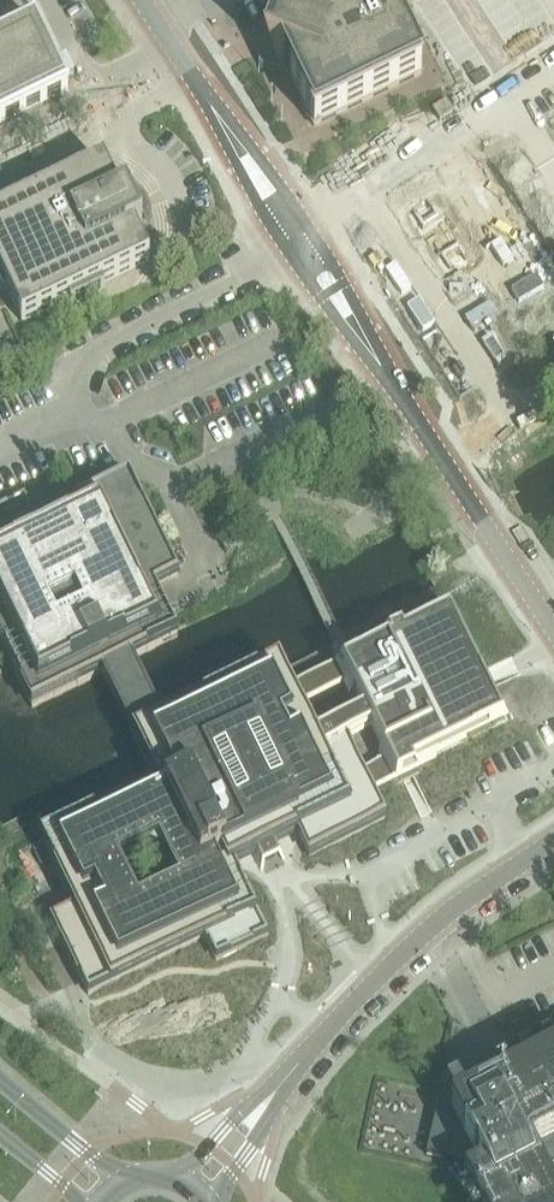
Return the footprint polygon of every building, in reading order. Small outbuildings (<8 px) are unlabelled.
[(264,54),(278,58),(284,60),(315,125),(422,73),(387,0),(352,0),(294,28),(289,26),(276,20),(275,22),(278,23),(273,38),(268,53),(264,52),(264,54)] [(14,116),(69,89),(37,23),(0,40),(0,122),(14,116)] [(446,100),(433,109),(440,120),(454,111),(446,100)] [(2,293),(7,290),(22,321),(69,299),(72,304),(106,288),(103,283),(150,260),(135,229),(143,225),(139,216),(147,212),(139,196),(131,200),(127,191),(119,195),(104,163),(57,186),(55,180),(20,197),(23,202),(0,213),(0,288),(2,293)] [(6,650),(6,651),(7,652),(9,656),(10,658),(13,665),(32,704),(102,669),(119,704),(134,733),(163,719),(149,689),(132,655),(179,632),(177,628),(176,626),(172,618),(164,601),(156,584),(178,574),(173,563),(130,474),(108,485),(61,508),(54,511),(37,520),(25,497),(8,505),(2,508),(0,509),(0,638),(6,650)] [(344,669),(296,693),(296,692),(295,692),(279,661),(163,719),(134,733),(157,780),(48,834),(40,837),(74,907),(51,919),(88,995),(205,937),(217,961),(269,935),(234,862),(253,853),(259,864),(272,858),(284,852),(278,841),(298,831),(310,857),(386,819),(371,789),(372,788),(371,787),(506,721),(454,615),(367,657),(365,653),(355,658),(354,657),(352,656),(348,656),(346,659),(347,662),(342,665),(344,669)] [(441,1100),(426,1154),(455,1162),(465,1181),(464,1181),(474,1201),(553,1201),(553,1196),(530,1149),(553,1137),(553,1054),(454,1106),(453,1104),(441,1100)]
